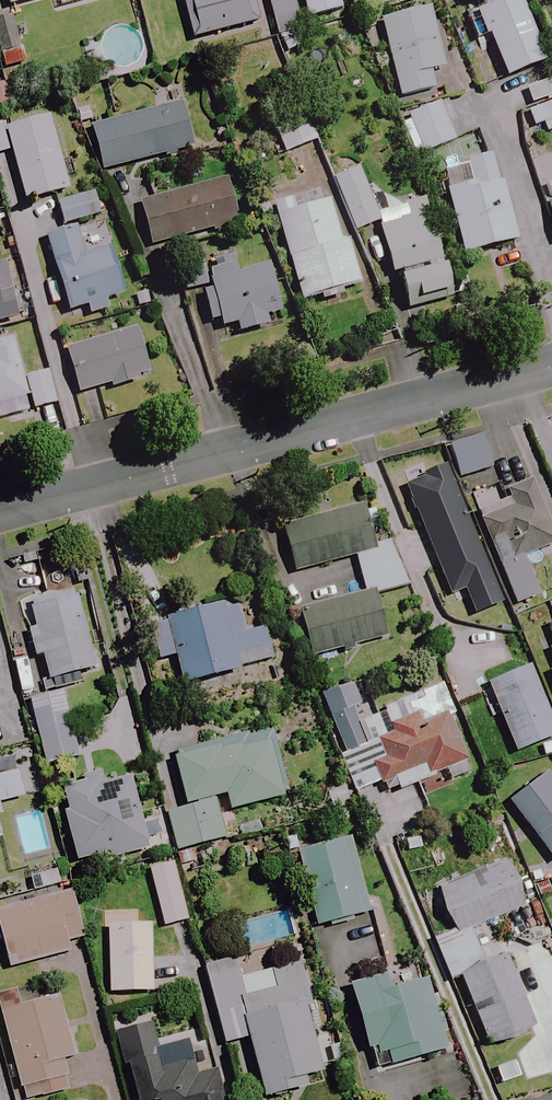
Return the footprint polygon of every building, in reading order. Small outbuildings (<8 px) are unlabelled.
[(58,8),(90,0),(56,0),(58,8)] [(247,0),(180,0),(191,41),(253,24),(247,0)] [(289,0),(266,0),(281,55),(303,49),(289,0)] [(343,0),(308,0),(312,19),(345,10),(343,0)] [(352,12),(403,0),(350,0),(352,12)] [(519,0),(505,0),(478,11),(505,79),(544,63),(519,0)] [(442,69),(428,10),(380,22),(398,99),(433,91),(429,73),(442,69)] [(9,19),(0,21),(0,56),(19,50),(9,19)] [(0,57),(0,66),(2,71),(26,64),(22,50),(0,57)] [(524,89),(529,105),(551,99),(551,80),(524,89)] [(527,113),(533,129),(551,122),(551,103),(527,113)] [(192,147),(180,105),(90,130),(101,172),(192,147)] [(452,142),(435,105),(398,122),(415,159),(452,142)] [(47,118),(2,130),(1,124),(0,124),(0,155),(11,152),(24,203),(67,192),(47,118)] [(496,184),(489,157),(439,170),(461,257),(515,243),(500,183),(496,184)] [(423,200),(400,207),(402,213),(377,221),(357,169),(333,179),(353,233),(376,224),(399,295),(415,290),(419,302),(452,291),(423,200)] [(237,225),(226,180),(137,203),(149,248),(237,225)] [(542,185),(551,226),(551,183),(542,185)] [(98,216),(92,194),(56,205),(62,227),(98,216)] [(294,212),(291,200),(272,205),(299,302),(358,285),(344,238),(340,240),(329,202),(294,212)] [(83,258),(74,228),(45,237),(66,312),(85,307),(87,316),(108,311),(105,301),(122,296),(109,250),(83,258)] [(201,288),(210,324),(218,322),(220,329),(235,326),(237,335),(268,327),(265,317),(280,314),(268,266),(238,273),(236,265),(209,272),(205,255),(178,262),(185,292),(201,288)] [(14,320),(11,307),(0,310),(0,324),(14,320)] [(109,386),(110,390),(137,382),(136,378),(147,375),(134,331),(65,351),(77,395),(109,386)] [(28,412),(25,400),(26,399),(12,340),(0,343),(0,419),(28,412)] [(53,405),(45,372),(24,378),(32,411),(53,405)] [(490,469),(480,437),(448,447),(458,479),(490,469)] [(528,481),(502,492),(498,483),(469,494),(513,606),(538,597),(523,559),(551,547),(551,542),(528,481)] [(390,541),(373,546),(369,531),(377,529),(372,510),(364,512),(362,506),(280,528),(292,573),(354,556),(365,596),(298,614),(311,659),(384,638),(373,595),(403,587),(390,541)] [(93,670),(73,592),(44,590),(46,599),(41,600),(39,591),(17,603),(31,659),(41,657),(47,682),(93,670)] [(173,655),(182,687),(240,672),(239,670),(272,661),(264,631),(242,637),(233,604),(169,621),(170,627),(149,632),(157,659),(173,655)] [(480,689),(485,702),(492,699),(514,753),(551,738),(551,730),(528,670),(480,689)] [(445,782),(468,773),(447,718),(454,715),(441,682),(409,694),(375,707),(377,713),(358,720),(354,707),(361,705),(353,683),(337,689),(320,695),(342,753),(338,754),(352,794),(381,783),(385,795),(443,774),(445,782)] [(77,757),(60,693),(29,701),(46,766),(77,757)] [(285,798),(269,728),(172,750),(185,808),(166,813),(174,851),(224,840),(214,797),(225,795),(228,810),(285,798)] [(22,798),(14,767),(0,771),(0,803),(22,798)] [(545,773),(507,803),(551,861),(551,783),(545,773)] [(102,786),(100,777),(60,788),(67,811),(62,812),(75,862),(93,857),(95,864),(148,849),(128,779),(102,786)] [(368,913),(348,840),(295,854),(314,927),(368,913)] [(187,921),(172,862),(147,869),(162,927),(187,921)] [(470,929),(523,908),(504,862),(435,891),(451,931),(432,939),(449,981),(459,977),(487,1048),(534,1029),(503,954),(484,962),(472,933),(470,929)] [(27,879),(30,892),(56,885),(53,873),(27,879)] [(71,891),(0,911),(0,940),(8,969),(68,953),(65,943),(84,938),(71,891)] [(151,992),(149,924),(106,926),(108,994),(151,992)] [(312,1037),(307,1014),(314,1012),(297,938),(232,953),(233,960),(204,967),(222,1045),(248,1039),(261,1098),(307,1088),(304,1077),(321,1073),(320,1068),(332,1065),(325,1034),(312,1037)] [(389,990),(385,977),(349,986),(372,1070),(442,1051),(423,980),(389,990)] [(36,984),(12,990),(15,1004),(0,1007),(0,1022),(17,1091),(20,1091),(23,1099),(31,1099),(66,1091),(63,1077),(68,1076),(64,1060),(71,1058),(56,998),(41,1002),(36,984)] [(149,1024),(116,1033),(134,1099),(220,1099),(206,1049),(159,1062),(149,1024)]
